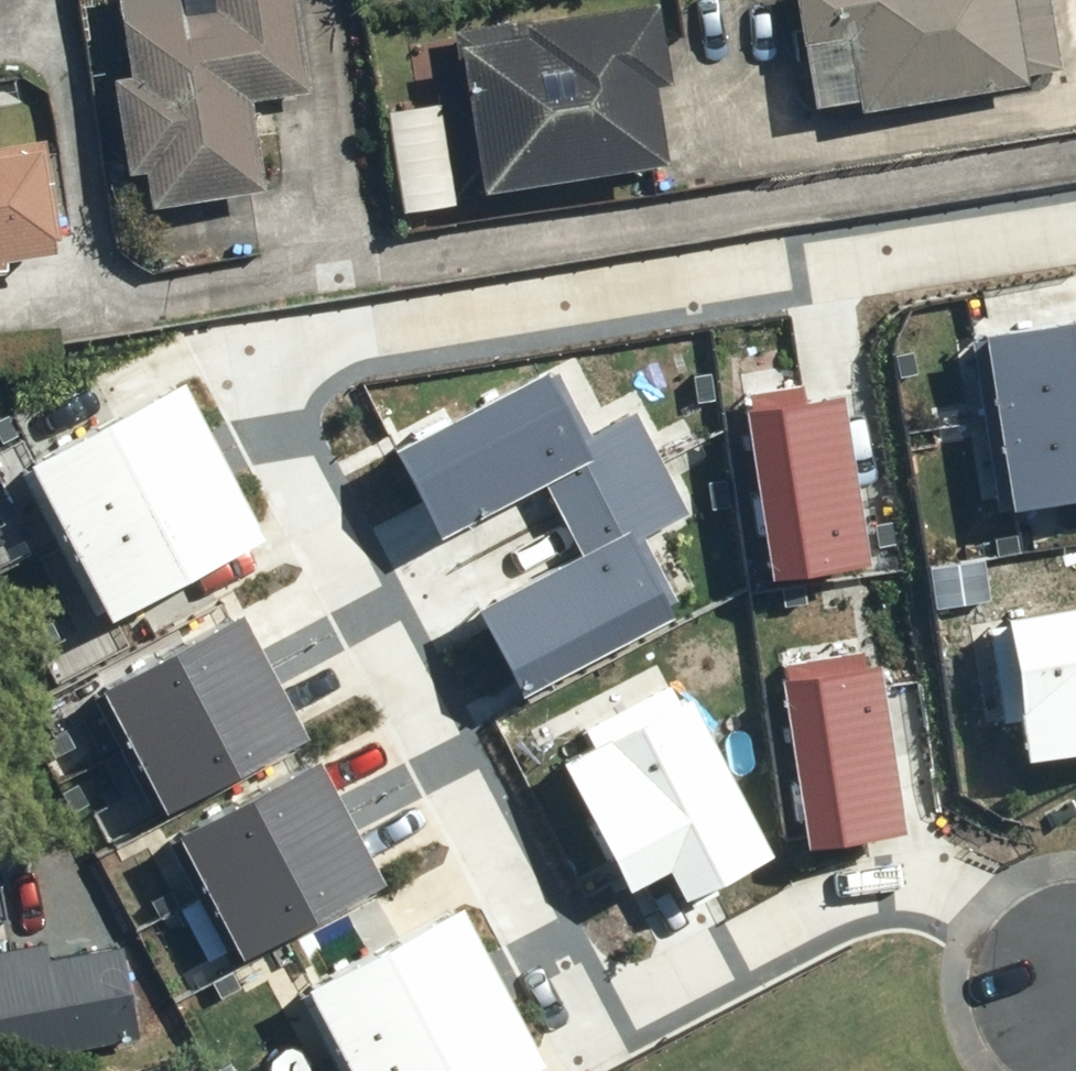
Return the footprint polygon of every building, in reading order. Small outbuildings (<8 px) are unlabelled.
[(132,67),(110,70),(123,175),(144,173),(147,200),(261,186),(249,90),(309,82),(299,0),(211,0),(189,3),(189,0),(123,0),(132,67)] [(811,107),(1029,82),(1027,60),(1057,57),(1050,0),(799,0),(811,107)] [(660,7),(457,32),(477,192),(663,168),(651,71),(668,69),(660,7)] [(48,130),(0,138),(0,255),(67,244),(48,130)] [(1075,487),(1075,299),(940,323),(973,506),(1075,487)] [(404,535),(572,451),(522,352),(354,436),(404,535)] [(82,608),(252,533),(173,355),(3,430),(82,608)] [(863,558),(828,375),(719,396),(754,579),(863,558)] [(490,688),(658,605),(608,506),(440,590),(490,688)] [(974,587),(998,748),(1075,737),(1075,572),(974,587)] [(199,944),(374,862),(242,582),(66,665),(199,944)] [(914,815),(879,631),(770,652),(805,836),(914,815)] [(669,888),(772,840),(688,663),(534,735),(601,876),(652,852),(669,888)] [(523,1058),(444,880),(274,955),(326,1070),(493,1070),(523,1058)] [(142,1030),(129,942),(55,953),(53,939),(11,946),(3,892),(0,892),(0,1052),(142,1030)]
